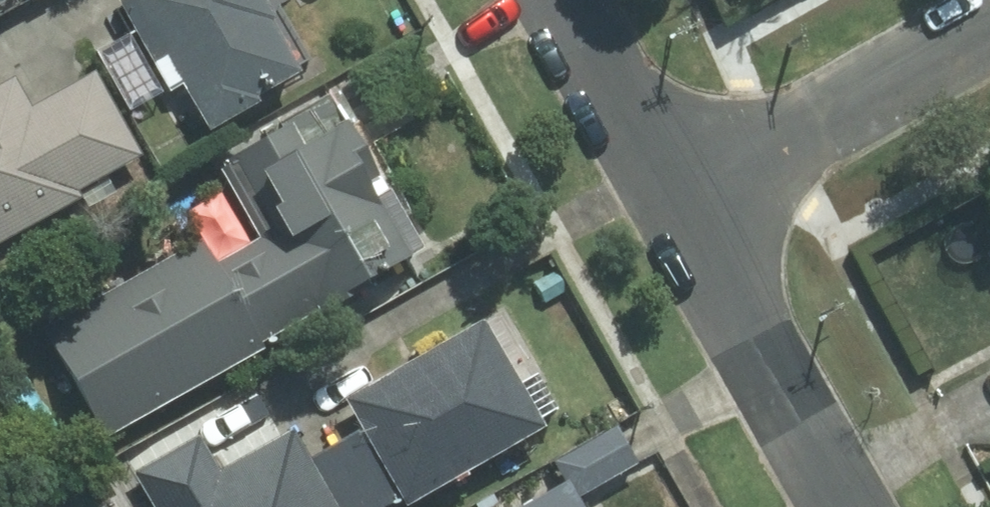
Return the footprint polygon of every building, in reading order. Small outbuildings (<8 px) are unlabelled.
[(111,7),(186,148),(305,85),(260,0),(125,0),(111,7)] [(70,198),(127,166),(83,82),(23,117),(6,88),(0,91),(0,248),(76,207),(70,198)] [(254,367),(249,359),(312,324),(313,325),(412,267),(322,112),(222,170),(264,242),(205,274),(194,251),(32,334),(50,401),(92,450),(254,367)] [(332,405),(386,506),(408,506),(528,445),(470,334),(332,405)] [(163,506),(320,506),(282,440),(163,506)] [(529,506),(571,506),(561,489),(529,506)]
